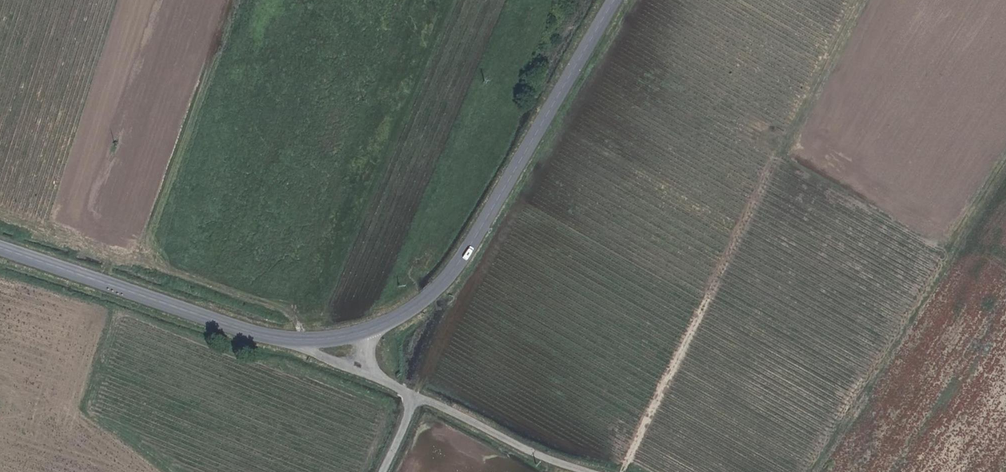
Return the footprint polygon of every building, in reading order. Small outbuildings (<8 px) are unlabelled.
[(777,134),(764,127),(760,135),(771,141),(777,134)] [(861,394),(853,390),(848,399),(855,404),(861,394)]
